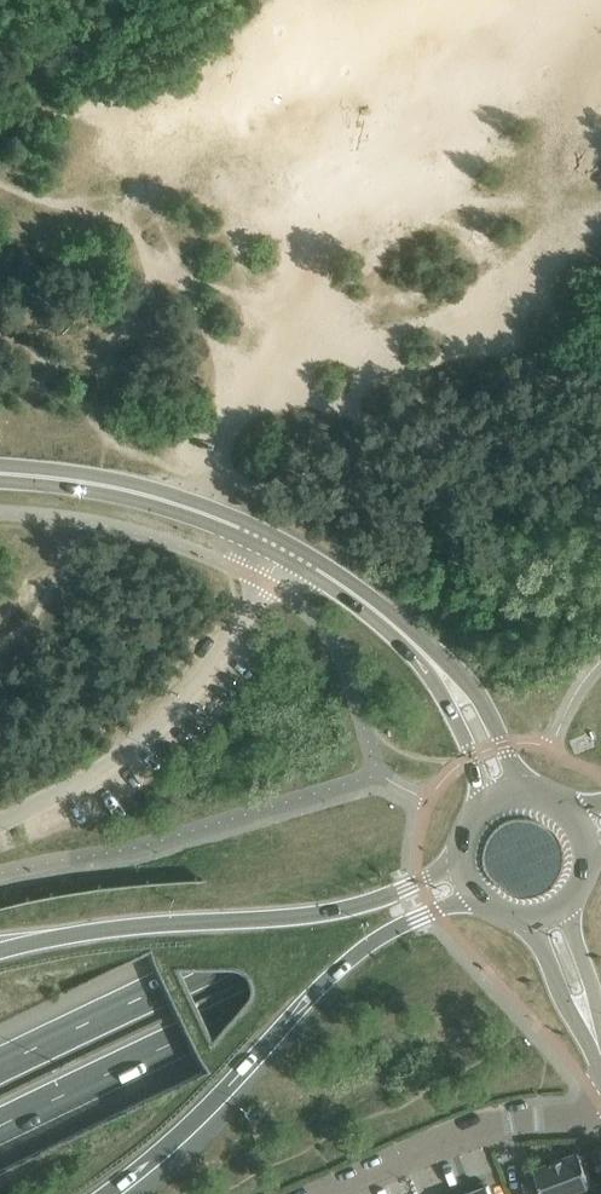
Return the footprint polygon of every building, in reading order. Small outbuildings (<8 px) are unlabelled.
[(580,1151),(534,1168),(537,1176),(523,1181),(527,1193),(563,1193),(592,1183),(580,1151)] [(488,1184),(463,1193),(492,1193),(488,1184)]
